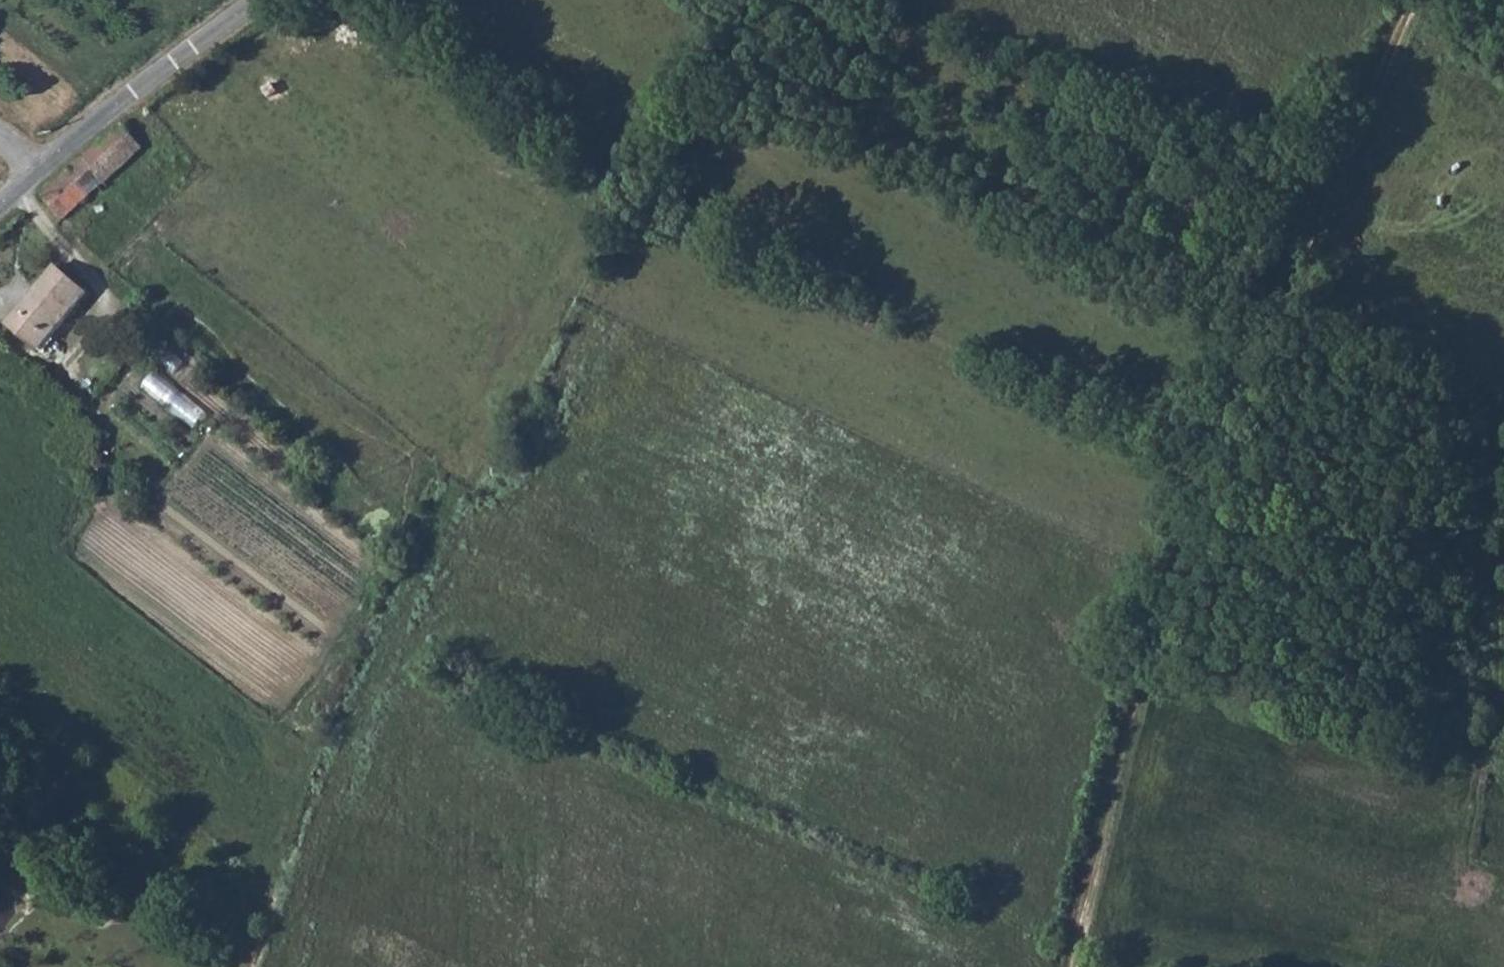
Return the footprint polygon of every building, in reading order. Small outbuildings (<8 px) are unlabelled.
[(64,221),(144,148),(123,123),(42,196),(64,221)] [(88,294),(57,268),(9,324),(40,351),(88,294)] [(157,375),(146,389),(195,430),(206,416),(157,375)]
